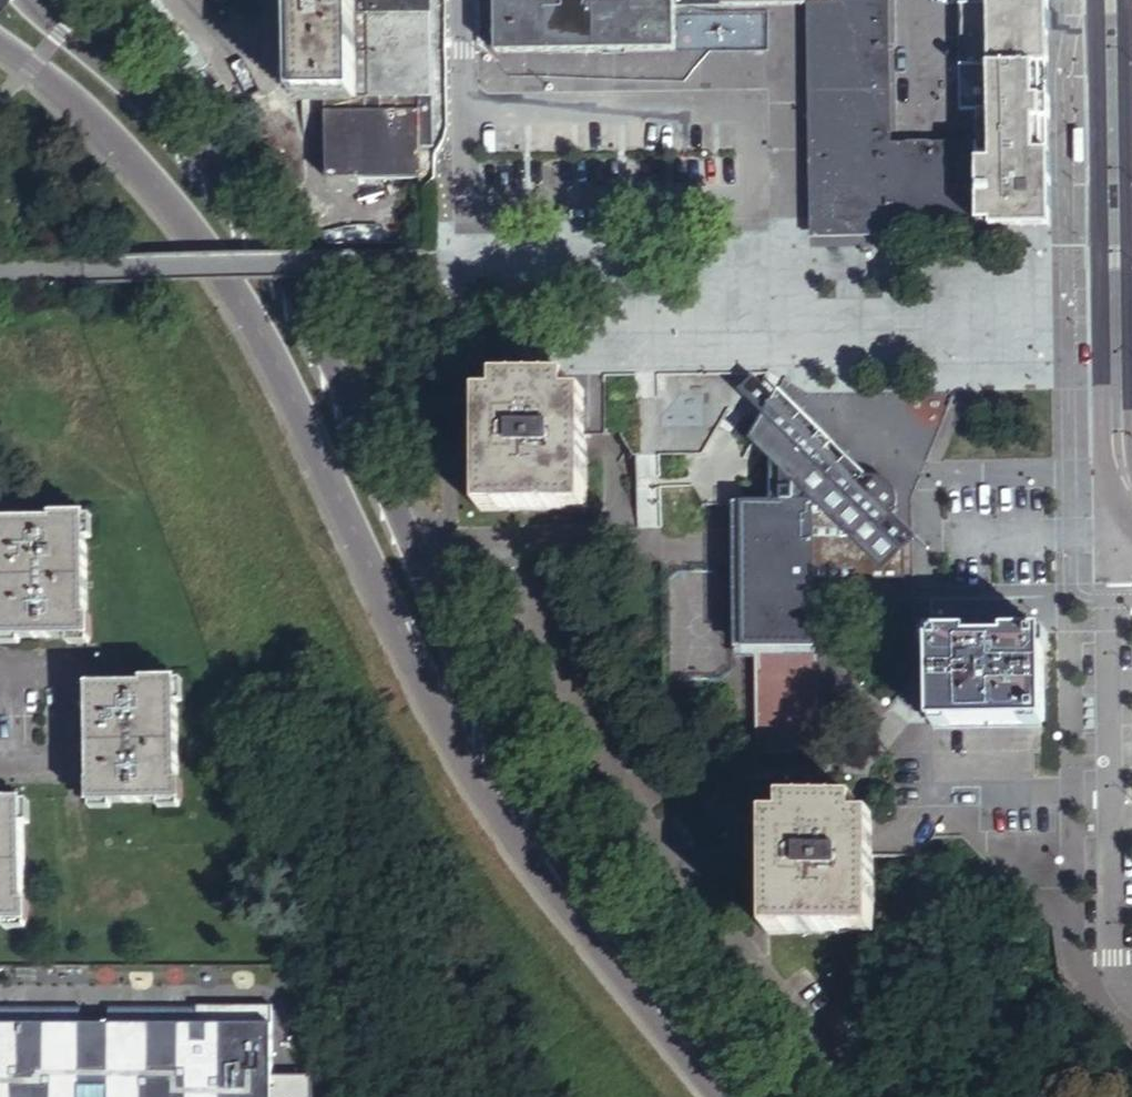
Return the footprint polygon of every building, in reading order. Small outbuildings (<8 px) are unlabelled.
[(356,100),(356,40),(355,0),(298,0),(299,101),(327,100),(356,100)] [(433,149),(432,55),(432,0),(420,0),(421,100),(369,100),(356,100),(327,100),(327,114),(407,114),(422,113),(422,149),(433,149)] [(369,100),(421,100),(420,0),(369,0),(369,100)] [(677,7),(677,0),(499,0),(500,54),(514,54),(678,52),(677,7)] [(977,143),(978,214),(978,224),(991,223),(991,228),(1052,227),(1048,0),(957,0),(959,110),(977,110),(977,143)] [(833,5),(819,5),(822,216),(892,215),(978,214),(977,143),(888,144),(886,4),(833,5)] [(806,6),(809,216),(822,216),(819,5),(806,6)] [(422,113),(407,114),(408,159),(422,158),(422,149),(422,113)] [(327,114),(328,181),(422,181),(422,158),(408,159),(407,114),(327,114)] [(892,215),(892,230),(978,228),(978,224),(978,214),(892,215)] [(809,216),(809,231),(892,230),(892,215),(822,216),(809,216)] [(476,393),(476,511),(580,510),(580,392),(563,393),(563,377),(491,378),(491,393),(476,393)] [(761,416),(771,395),(752,377),(736,393),(761,416)] [(768,461),(769,503),(735,504),(736,587),(751,587),(752,649),(752,652),(814,651),(813,601),(904,598),(904,548),(914,540),(895,518),(897,516),(893,512),(895,508),(897,498),(895,492),(893,488),(891,484),(887,481),(882,478),(876,477),(869,477),(864,479),(860,481),(842,460),(836,465),(825,452),(826,449),(827,445),(825,441),(822,439),(818,438),(813,440),(812,438),(771,395),(761,416),(748,442),(768,461)] [(55,518),(55,523),(0,522),(0,641),(92,642),(93,620),(88,620),(89,519),(55,518)] [(737,649),(752,649),(751,587),(736,587),(737,649)] [(969,635),(931,636),(932,725),(1045,722),(1043,635),(1008,635),(1008,640),(969,639),(969,635)] [(817,754),(814,651),(752,652),(754,755),(817,754)] [(88,805),(89,805),(182,805),(182,783),(179,782),(180,681),(144,680),(144,687),(90,686),(90,782),(87,783),(88,805)] [(765,812),(763,929),(868,931),(869,846),(870,812),(854,813),(854,797),(782,795),(781,811),(765,812)] [(28,928),(28,905),(21,905),(23,801),(0,801),(0,928),(28,928)] [(311,1079),(270,1078),(270,1008),(107,1007),(107,1027),(78,1027),(78,1007),(0,1007),(0,1096),(311,1096),(311,1079)]
